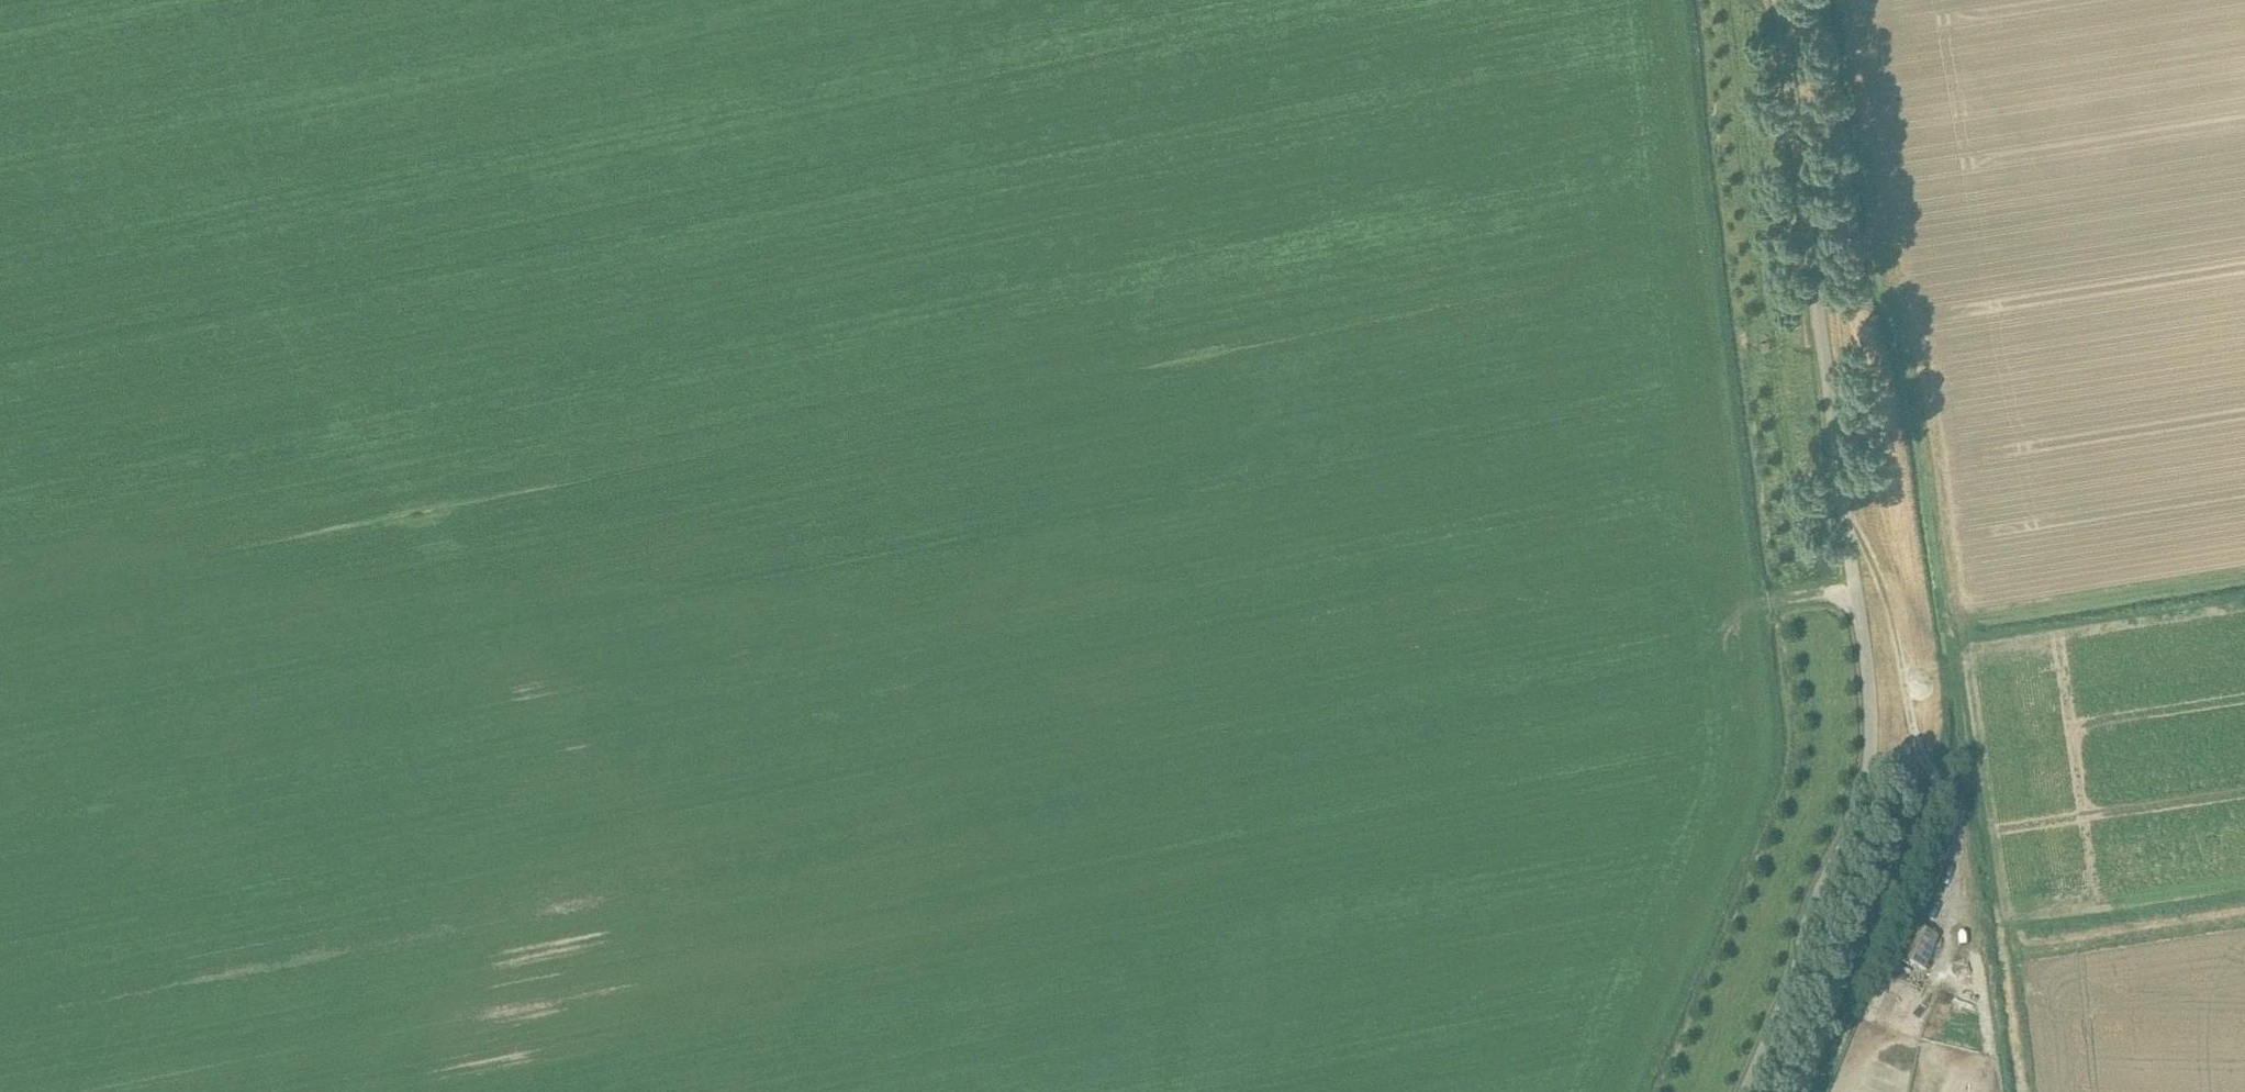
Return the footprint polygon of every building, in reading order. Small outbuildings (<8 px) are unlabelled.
[(1913,928),(1903,953),(1900,960),(1925,970),(1938,938),(1913,928)]
